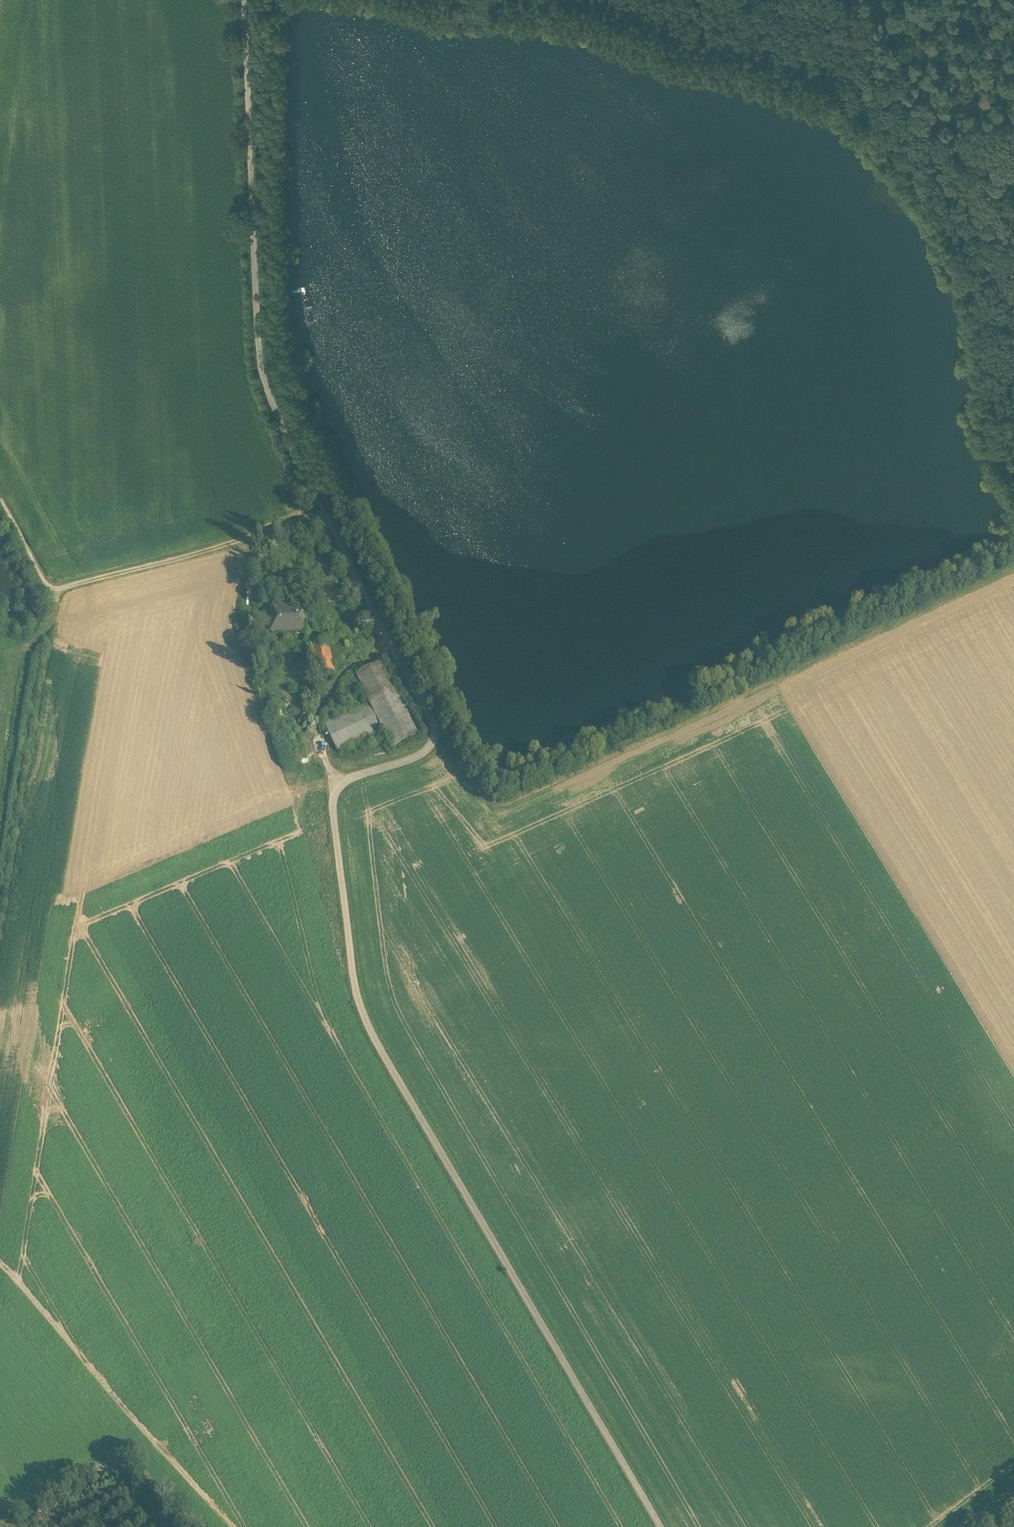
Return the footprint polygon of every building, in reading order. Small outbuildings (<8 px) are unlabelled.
[(307,609),(273,609),(272,634),(306,634),(307,609)] [(322,641),(312,644),(320,677),(332,674),(326,647),(332,646),(330,636),(322,638),(322,641)] [(383,662),(357,675),(371,704),(325,725),(337,750),(383,728),(392,748),(418,736),(383,662)]
